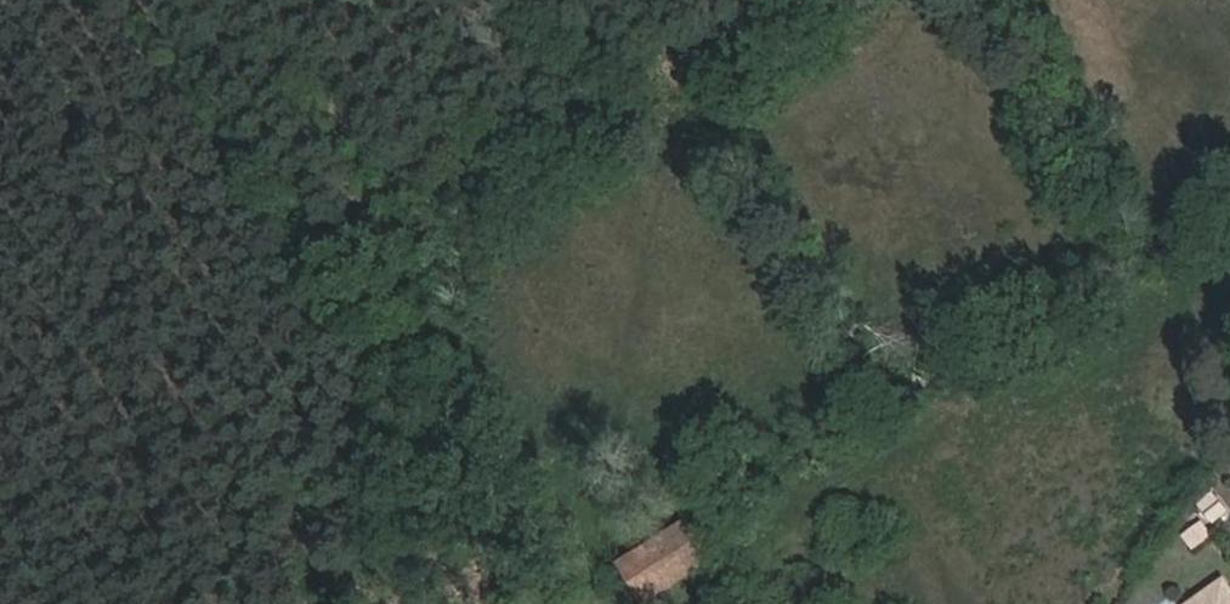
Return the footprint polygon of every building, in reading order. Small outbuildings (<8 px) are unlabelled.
[(621,563),(645,602),(707,563),(682,526),(621,563)] [(1228,577),(1189,603),(1229,603),(1229,580),(1228,577)]
